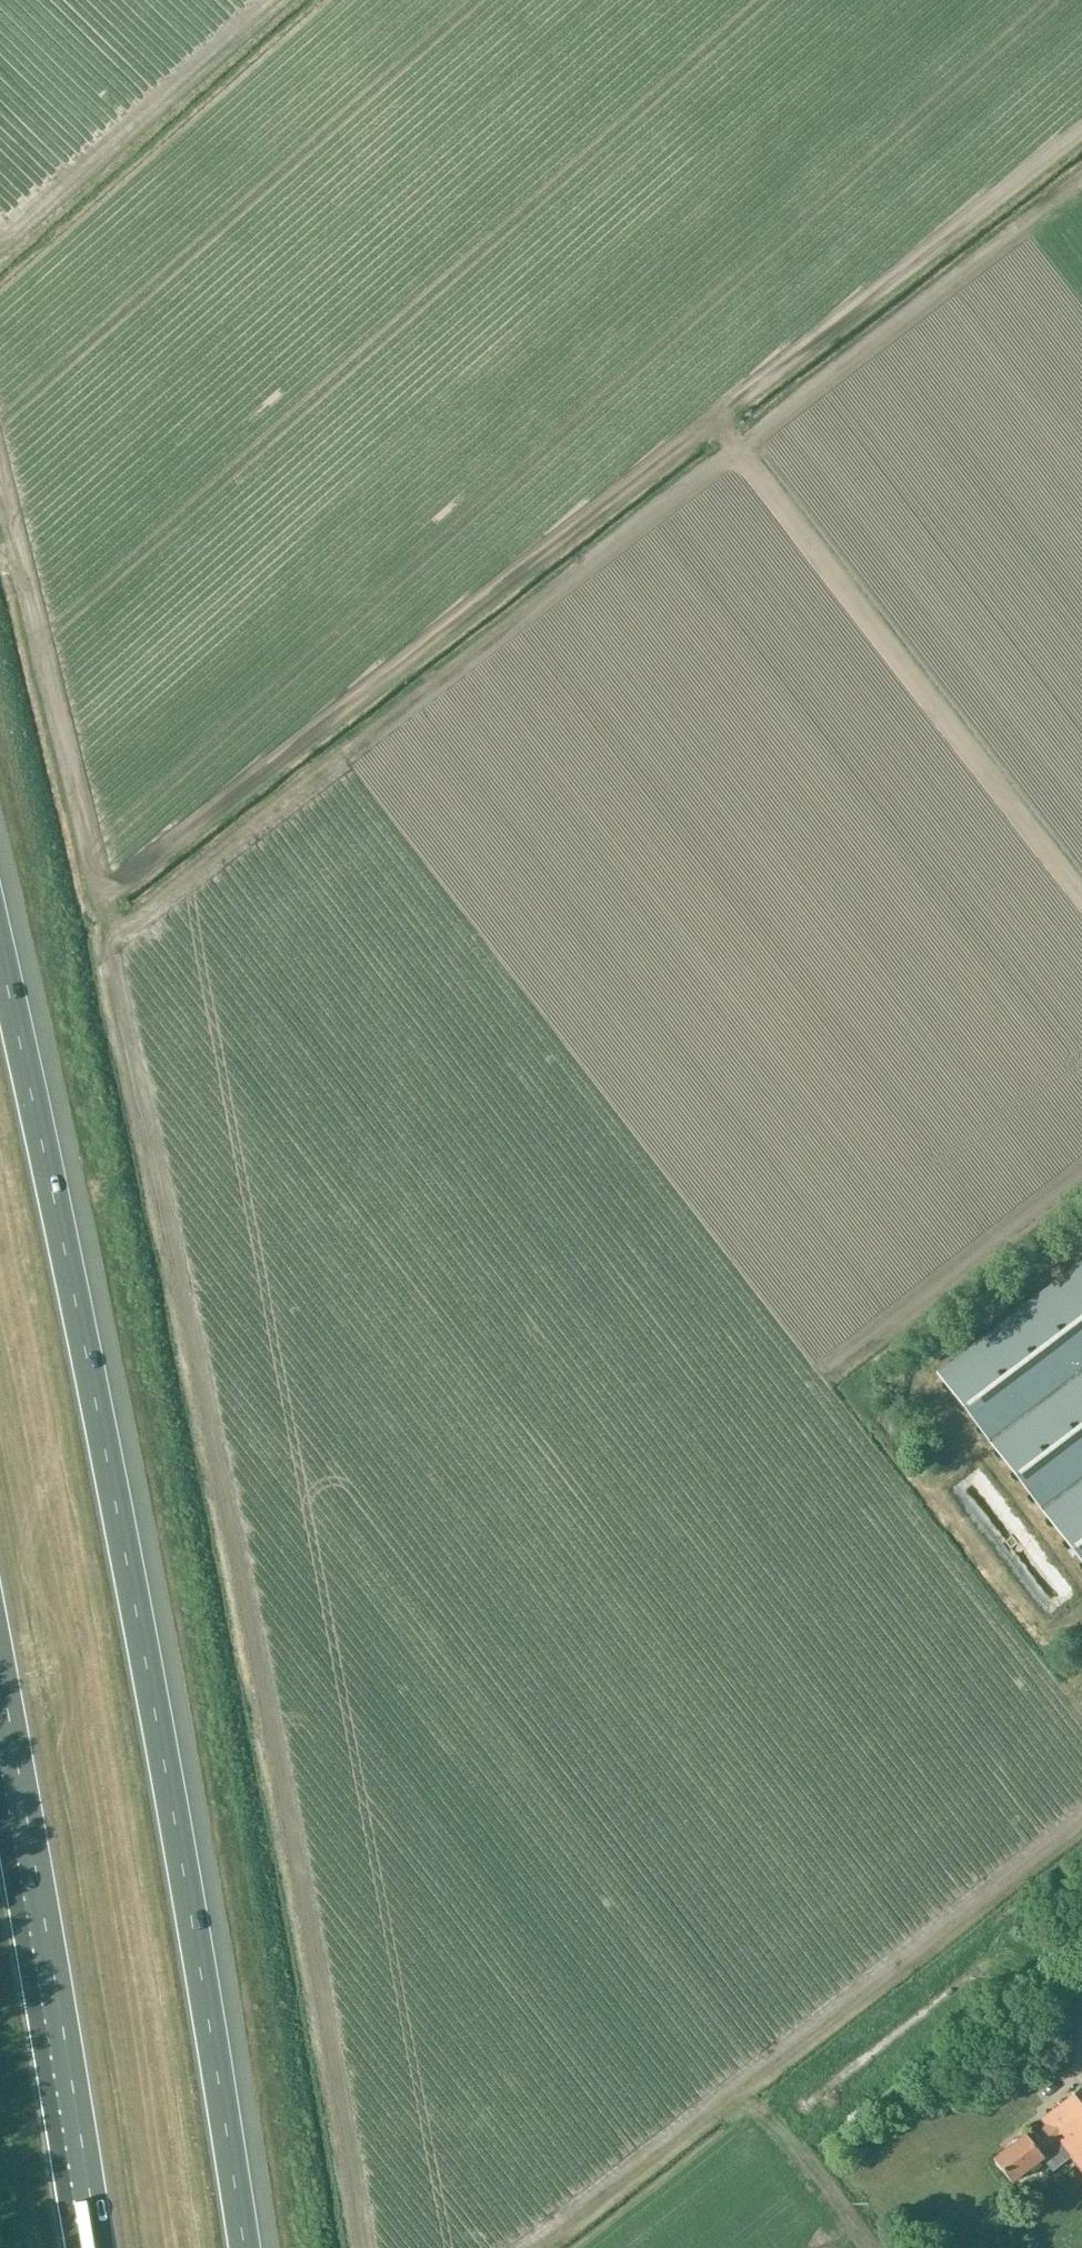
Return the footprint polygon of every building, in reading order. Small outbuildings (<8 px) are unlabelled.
[(936,1372),(1081,1565),(1081,1262),(936,1372)] [(992,2159),(1010,2182),(1042,2157),(1052,2170),(1068,2156),(1081,2174),(1081,2087),(1040,2119),(1045,2125),(1027,2138),(1024,2134),(992,2159)]
